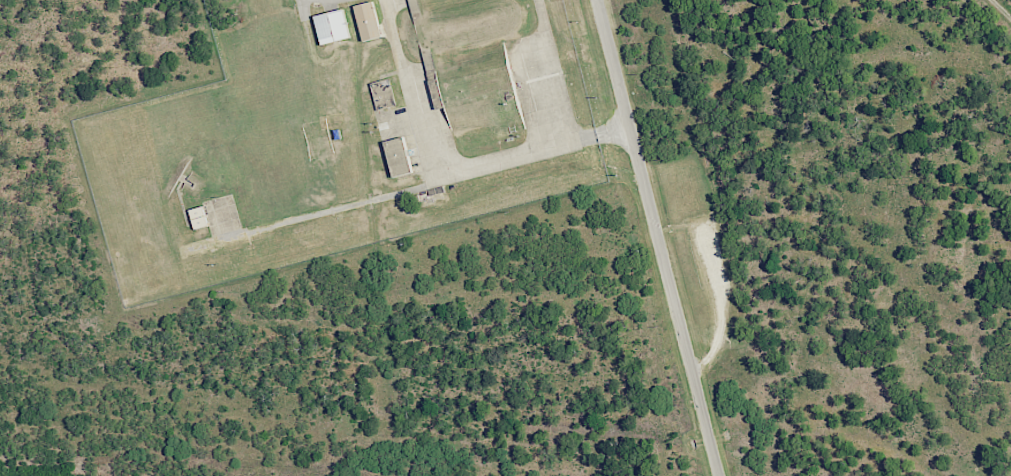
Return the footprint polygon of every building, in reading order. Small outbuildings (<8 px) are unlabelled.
[(355,5),(362,41),(381,38),(374,1),(355,5)] [(314,16),(321,45),(350,38),(343,9),(314,16)] [(371,83),(376,109),(394,106),(389,79),(371,83)] [(385,141),(393,177),(412,173),(404,137),(385,141)] [(195,229),(209,225),(203,206),(189,210),(195,229)]
